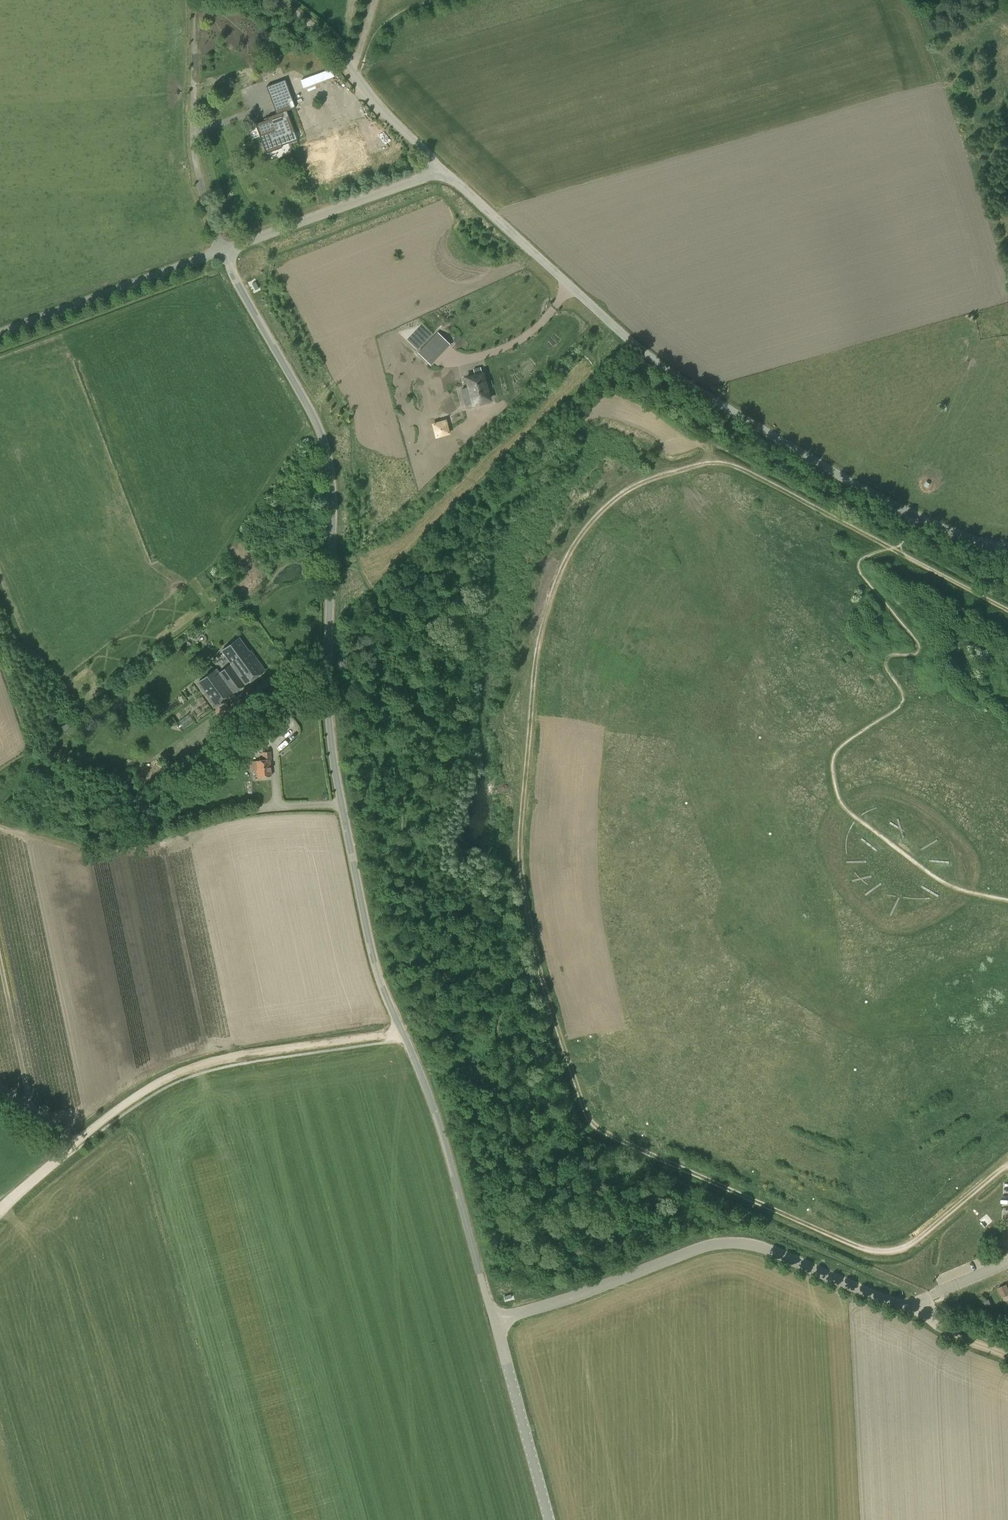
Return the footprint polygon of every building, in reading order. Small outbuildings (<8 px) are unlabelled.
[(253,17),(228,16),(228,40),(242,40),(242,47),(252,47),(253,17)] [(251,70),(239,75),(242,82),(254,78),(251,70)] [(276,113),(266,117),(267,119),(255,123),(266,153),(282,147),(281,145),(297,139),(286,111),(295,107),(285,79),(266,86),(276,113)] [(423,347),(418,352),(430,365),(436,359),(423,347)] [(466,377),(473,404),(489,399),(482,373),(480,367),(473,369),(474,375),(466,377)] [(249,651),(240,637),(222,650),(232,663),(219,672),(217,669),(199,681),(216,705),(265,671),(251,650),(249,651)] [(240,759),(248,753),(275,732),(266,720),(239,741),(231,748),(240,759)] [(263,760),(257,760),(250,761),(251,771),(258,770),(259,776),(271,775),(270,759),(271,759),(270,751),(263,752),(263,760)] [(234,768),(242,762),(240,759),(236,754),(228,761),(234,768)] [(1006,1284),(997,1288),(1001,1297),(1007,1294),(1007,1288),(1006,1284)]
